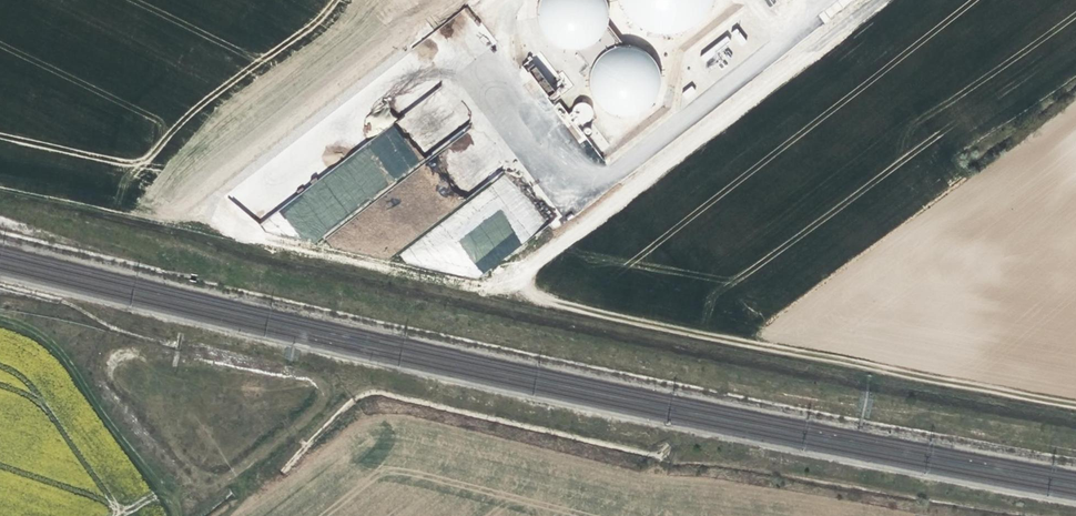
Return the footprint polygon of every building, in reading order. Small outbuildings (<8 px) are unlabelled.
[(604,135),(676,110),(662,69),(659,66),(717,12),(725,0),(528,0),(526,1),(531,2),(520,19),(519,31),(528,40),(523,44),(533,55),(522,65),(548,93),(554,91),(559,83),(555,72),(580,74),(584,78),(604,135)] [(731,33),(741,45),(747,40),(737,28),(731,33)] [(686,98),(696,92),(692,86),(683,91),(686,98)] [(573,111),(579,112),(578,121),(590,122),(592,104),(574,102),(573,111)]
